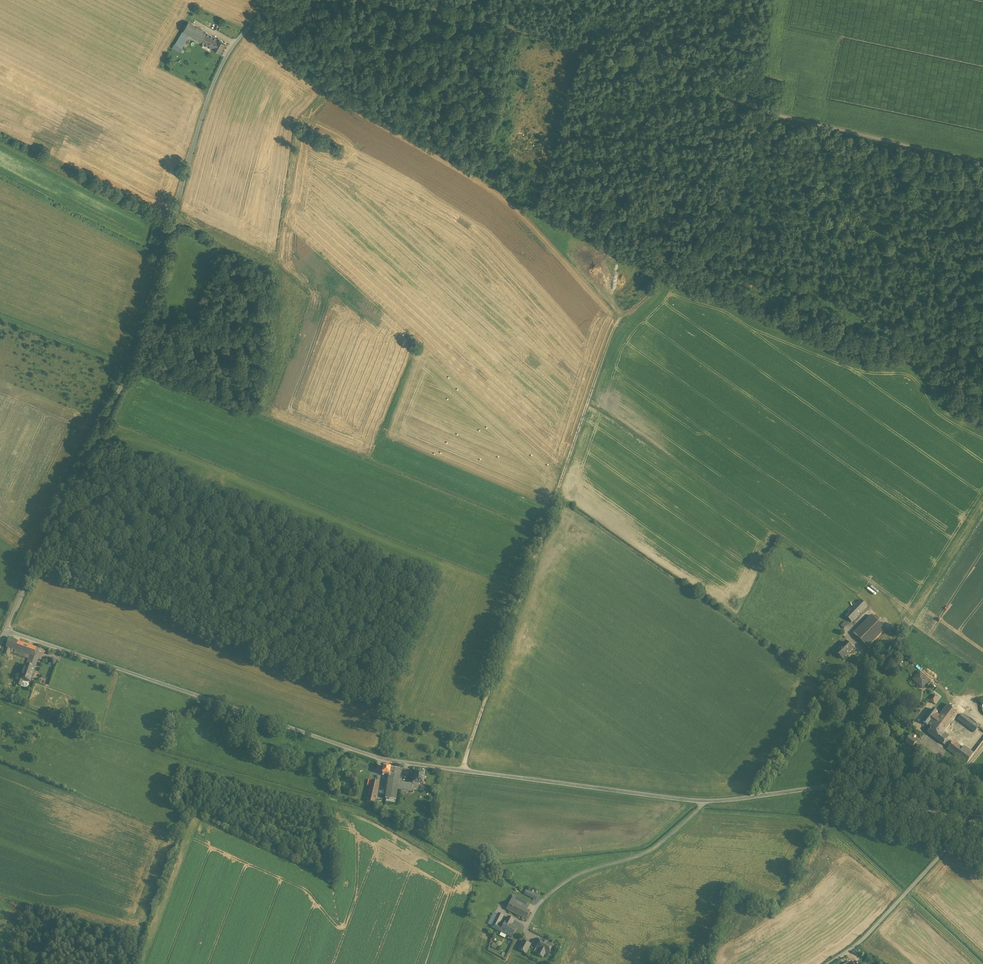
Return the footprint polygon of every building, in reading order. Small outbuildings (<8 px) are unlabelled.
[(205,32),(188,22),(183,31),(188,34),(200,41),(205,32)] [(217,39),(206,32),(205,32),(200,41),(220,52),(226,43),(220,40),(221,39),(218,37),(217,39)] [(846,616),(852,622),(867,606),(861,601),(846,616)] [(871,616),(854,634),(868,648),(886,630),(871,616)] [(37,648),(9,639),(6,647),(12,649),(26,654),(31,656),(34,657),(37,648)] [(836,652),(843,660),(853,649),(846,642),(836,652)] [(10,653),(12,649),(6,647),(3,658),(8,660),(10,653)] [(12,649),(10,653),(25,658),(26,654),(12,649)] [(34,667),(35,668),(38,658),(34,657),(31,656),(27,666),(34,668),(34,667)] [(34,668),(27,666),(26,666),(25,669),(22,676),(21,678),(23,679),(24,680),(24,679),(30,682),(31,679),(34,672),(35,669),(34,668)] [(922,688),(929,681),(920,673),(914,679),(920,684),(919,685),(922,688)] [(929,699),(936,703),(941,696),(934,692),(929,699)] [(958,714),(947,706),(940,716),(932,727),(928,733),(945,745),(949,740),(947,739),(949,736),(945,732),(950,725),(952,725),(953,723),(952,723),(958,714)] [(932,727),(940,716),(937,714),(938,712),(933,709),(930,714),(927,717),(924,722),(928,726),(928,725),(932,727)] [(962,715),(958,719),(975,732),(979,727),(962,715)] [(905,742),(912,748),(913,747),(917,741),(910,736),(905,742)] [(917,741),(913,747),(919,751),(923,746),(917,741)] [(953,741),(952,742),(962,750),(963,749),(953,741)] [(952,742),(948,748),(958,755),(962,750),(952,742)] [(958,755),(948,748),(947,749),(957,756),(958,755)] [(972,756),(963,749),(962,750),(958,755),(968,762),(972,756)] [(389,775),(390,768),(383,767),(382,774),(382,775),(384,776),(384,774),(389,775)] [(386,799),(396,800),(397,790),(401,790),(402,783),(402,781),(399,780),(401,770),(390,768),(389,775),(385,799),(386,799)] [(413,783),(417,783),(423,784),(424,773),(414,771),(413,783)] [(379,782),(372,781),(367,802),(374,804),(379,782)] [(402,783),(401,790),(412,792),(412,788),(413,785),(402,783)] [(538,896),(526,890),(524,893),(536,900),(538,896)] [(510,901),(527,910),(530,904),(513,896),(510,901)] [(527,910),(510,901),(506,909),(526,920),(530,911),(527,910)] [(494,923),(499,926),(503,916),(498,914),(494,923)] [(494,923),(492,927),(512,938),(518,927),(512,924),(514,920),(508,917),(502,928),(499,926),(494,923)] [(538,945),(536,944),(534,947),(539,949),(537,954),(543,957),(545,952),(548,954),(552,946),(546,943),(547,941),(544,940),(544,941),(540,939),(538,945)] [(523,941),(519,950),(526,953),(530,944),(523,941)]
